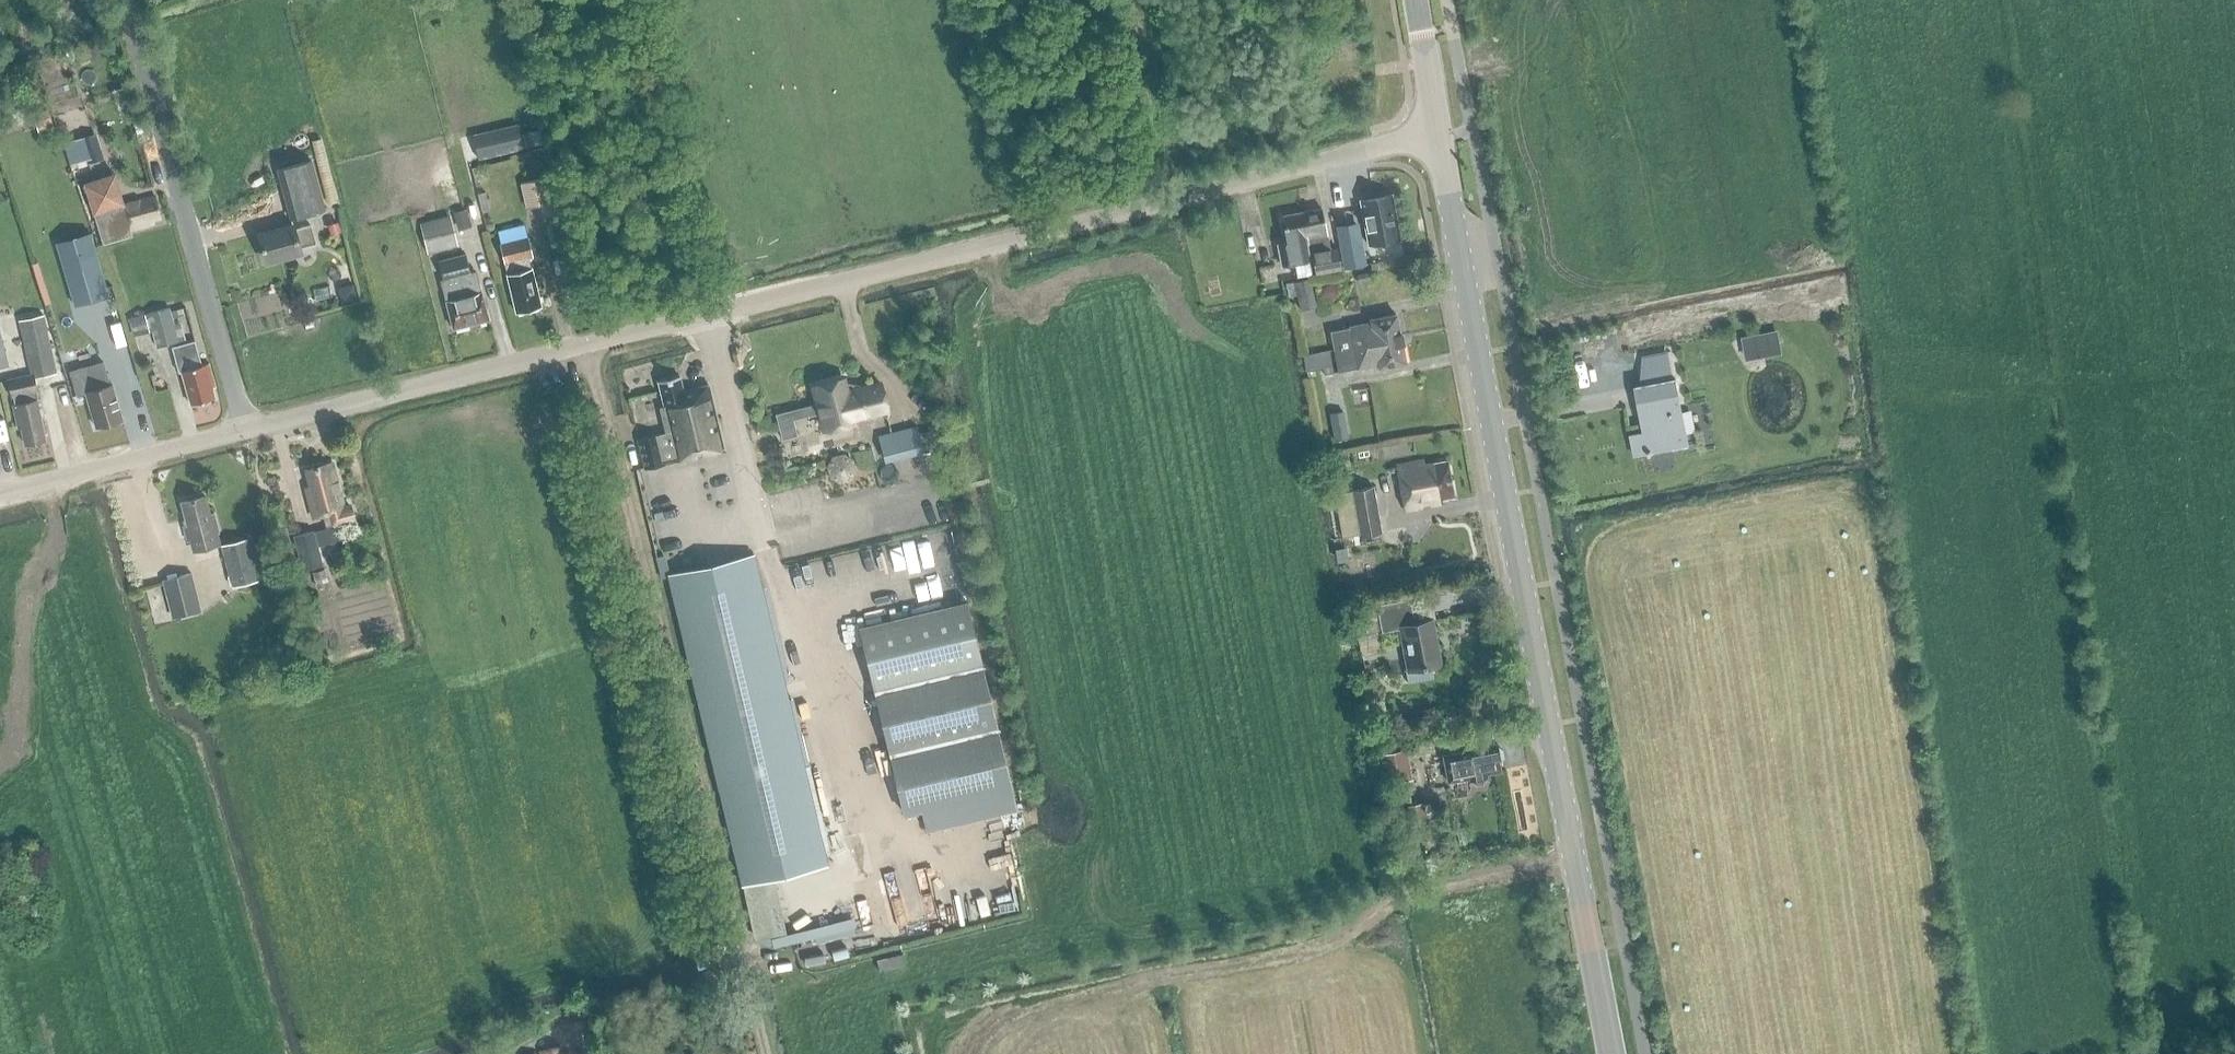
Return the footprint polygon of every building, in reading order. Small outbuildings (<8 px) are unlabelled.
[(466,148),(470,162),(543,144),(539,130),(466,148)] [(89,164),(103,159),(96,134),(81,139),(89,164)] [(310,161),(277,170),(291,219),(324,210),(310,161)] [(86,183),(84,184),(85,185),(89,201),(89,203),(92,213),(92,214),(94,214),(94,213),(102,243),(131,235),(130,231),(154,225),(153,221),(159,220),(154,198),(123,206),(121,200),(120,195),(119,193),(115,177),(115,176),(113,176),(110,177),(92,182),(86,183)] [(1371,199),(1361,201),(1369,244),(1379,242),(1379,243),(1399,239),(1391,195),(1371,199)] [(1344,248),(1366,242),(1357,207),(1335,213),(1344,248)] [(467,209),(453,213),(457,227),(471,224),(467,209)] [(1321,209),(1302,213),(1307,245),(1310,260),(1312,260),(1315,275),(1341,270),(1337,248),(1328,250),(1321,209)] [(1302,213),(1282,216),(1287,243),(1278,244),(1281,265),(1309,260),(1307,245),(1302,213)] [(419,223),(428,253),(458,245),(450,215),(419,223)] [(529,256),(521,224),(496,231),(518,313),(541,307),(531,271),(527,272),(524,257),(529,256)] [(258,234),(266,262),(300,253),(299,248),(315,243),(310,225),(294,229),(293,225),(258,234)] [(108,294),(88,232),(55,242),(75,305),(108,294)] [(447,303),(454,330),(488,320),(481,294),(480,294),(478,285),(472,286),(464,255),(438,263),(444,282),(441,282),(447,303)] [(572,256),(552,261),(556,276),(575,271),(572,256)] [(1373,269),(1355,272),(1357,282),(1374,279),(1373,269)] [(1311,280),(1296,282),(1301,308),(1315,306),(1311,280)] [(344,286),(339,296),(341,304),(357,299),(353,284),(344,286)] [(148,314),(157,348),(185,340),(181,324),(174,325),(170,308),(148,314)] [(1350,330),(1331,333),(1338,372),(1357,368),(1357,370),(1377,367),(1378,370),(1406,364),(1403,347),(1405,346),(1403,335),(1401,335),(1397,314),(1368,319),(1369,322),(1349,326),(1350,330)] [(23,319),(31,355),(52,350),(44,315),(23,319)] [(1778,331),(1759,334),(1763,358),(1782,354),(1778,331)] [(181,372),(190,405),(215,399),(212,388),(215,387),(209,364),(202,366),(196,341),(172,347),(178,373),(181,372)] [(1329,350),(1302,355),(1305,372),(1323,369),(1324,374),(1333,373),(1329,350)] [(77,396),(85,393),(95,427),(122,420),(112,385),(110,386),(103,362),(70,371),(77,396)] [(38,399),(33,374),(6,380),(10,398),(12,398),(14,404),(12,405),(17,429),(18,429),(22,446),(45,441),(40,417),(44,416),(40,398),(38,399)] [(709,385),(682,391),(679,376),(659,380),(665,407),(660,408),(666,434),(659,436),(659,435),(638,440),(644,468),(724,449),(709,385)] [(812,389),(822,431),(851,424),(851,421),(885,413),(879,386),(845,394),(842,382),(812,389)] [(1691,448),(1678,382),(1638,390),(1647,436),(1634,438),(1638,459),(1654,455),(1655,458),(1659,457),(1659,455),(1665,453),(1665,452),(1673,450),(1674,452),(1691,448)] [(1346,423),(1331,426),(1334,441),(1349,438),(1346,423)] [(884,460),(936,447),(932,430),(919,433),(917,427),(879,437),(884,460)] [(836,453),(836,480),(855,480),(855,453),(836,453)] [(1395,465),(1403,509),(1443,502),(1442,497),(1453,495),(1447,460),(1423,465),(1422,460),(1395,465)] [(306,470),(312,493),(308,494),(314,517),(322,515),(325,529),(354,521),(350,506),(343,508),(331,464),(306,470)] [(1349,492),(1358,538),(1382,533),(1373,487),(1349,492)] [(184,526),(188,541),(192,540),(195,552),(219,545),(216,534),(218,533),(213,513),(210,514),(205,496),(181,502),(187,525),(184,526)] [(258,580),(247,538),(221,545),(232,587),(258,580)] [(841,550),(845,569),(898,557),(894,539),(841,550)] [(668,575),(742,886),(827,866),(753,555),(668,575)] [(313,572),(316,587),(328,584),(324,569),(313,572)] [(165,579),(175,617),(201,611),(191,572),(165,579)] [(1409,599),(1380,604),(1384,630),(1401,628),(1409,670),(1407,671),(1410,684),(1436,679),(1433,666),(1440,664),(1432,622),(1415,625),(1409,599)] [(860,628),(904,814),(1012,788),(967,602),(860,628)] [(1449,782),(1461,780),(1473,778),(1477,784),(1484,783),(1487,777),(1487,772),(1500,770),(1500,764),(1502,764),(1502,760),(1504,757),(1503,748),(1499,747),(1499,745),(1466,750),(1442,756),(1449,782)] [(1380,755),(1386,785),(1412,780),(1406,750),(1380,755)] [(1427,804),(1407,808),(1412,828),(1417,827),(1431,824),(1427,804)]
